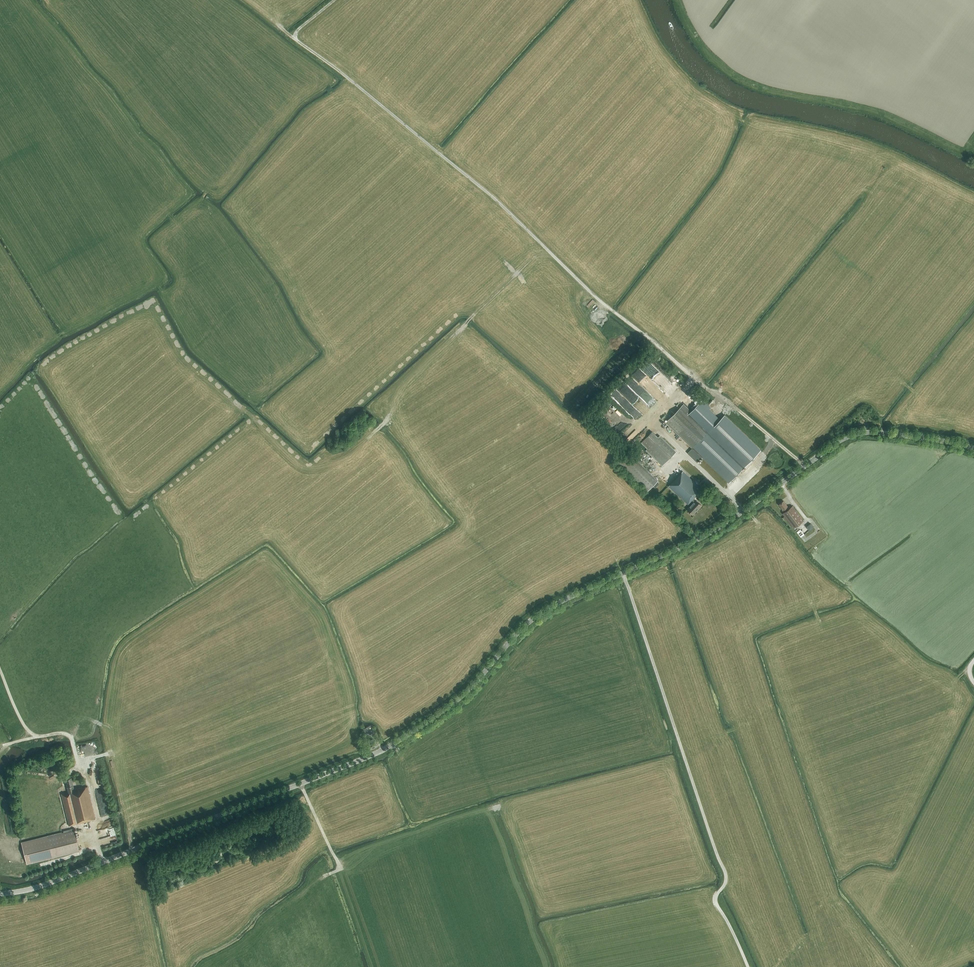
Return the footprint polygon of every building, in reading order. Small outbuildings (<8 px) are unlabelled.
[(648,398),(646,388),(641,390),(642,392),(640,392),(643,400),(648,398)] [(699,400),(689,410),(683,404),(666,422),(692,448),(687,453),(697,462),(702,457),(728,483),(760,450),(724,415),(719,420),(699,400)] [(658,437),(652,431),(641,443),(647,448),(646,450),(662,466),(674,453),(676,451),(660,435),(658,437)] [(647,491),(658,480),(630,452),(619,463),(647,491)] [(692,514),(701,505),(695,500),(695,501),(693,499),(701,491),(681,470),(675,477),(674,476),(667,483),(685,501),(686,500),(689,503),(690,502),(692,504),(687,509),(692,514)] [(784,512),(782,513),(793,528),(803,520),(792,506),(789,508),(788,506),(783,501),(779,504),(783,510),(784,512)] [(367,736),(374,732),(370,725),(363,729),(367,736)] [(370,749),(377,746),(375,740),(374,741),(373,739),(366,742),(370,749)] [(90,820),(95,819),(87,786),(82,788),(82,787),(74,789),(71,777),(65,778),(68,792),(61,794),(69,826),(90,821),(90,820)] [(64,832),(21,842),(27,864),(79,850),(74,828),(63,831),(64,832)]
